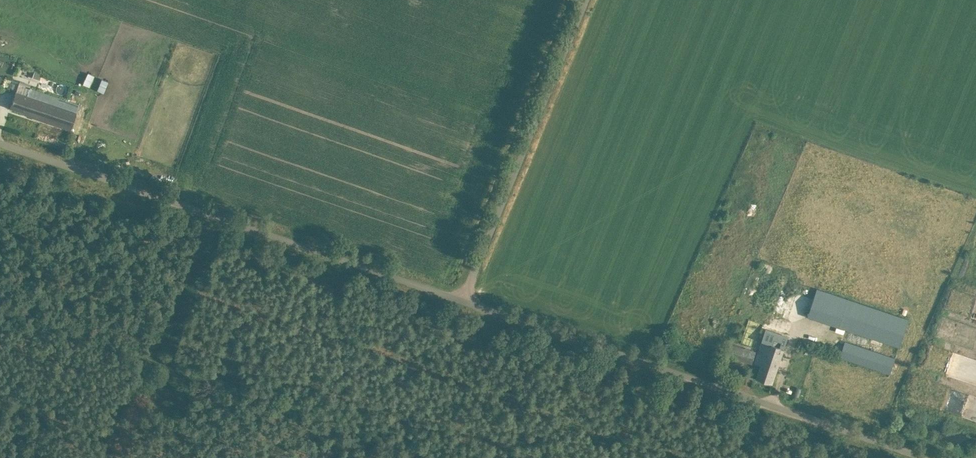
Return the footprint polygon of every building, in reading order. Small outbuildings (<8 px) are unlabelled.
[(118,56),(125,59),(130,48),(124,45),(118,56)] [(104,98),(109,86),(103,84),(98,95),(104,98)] [(15,91),(13,98),(10,107),(27,113),(26,115),(70,130),(73,122),(79,105),(31,88),(31,87),(30,87),(26,95),(15,91)] [(161,179),(162,173),(143,167),(142,173),(161,179)] [(909,319),(817,288),(808,316),(839,327),(839,328),(899,348),(909,319)] [(740,342),(756,347),(763,324),(748,319),(740,342)] [(762,364),(760,367),(757,377),(772,382),(788,336),(767,328),(756,362),(762,364)] [(840,346),(843,347),(840,356),(890,373),(896,358),(842,340),(840,346)] [(731,343),(730,345),(726,355),(752,364),(756,352),(731,343)]
